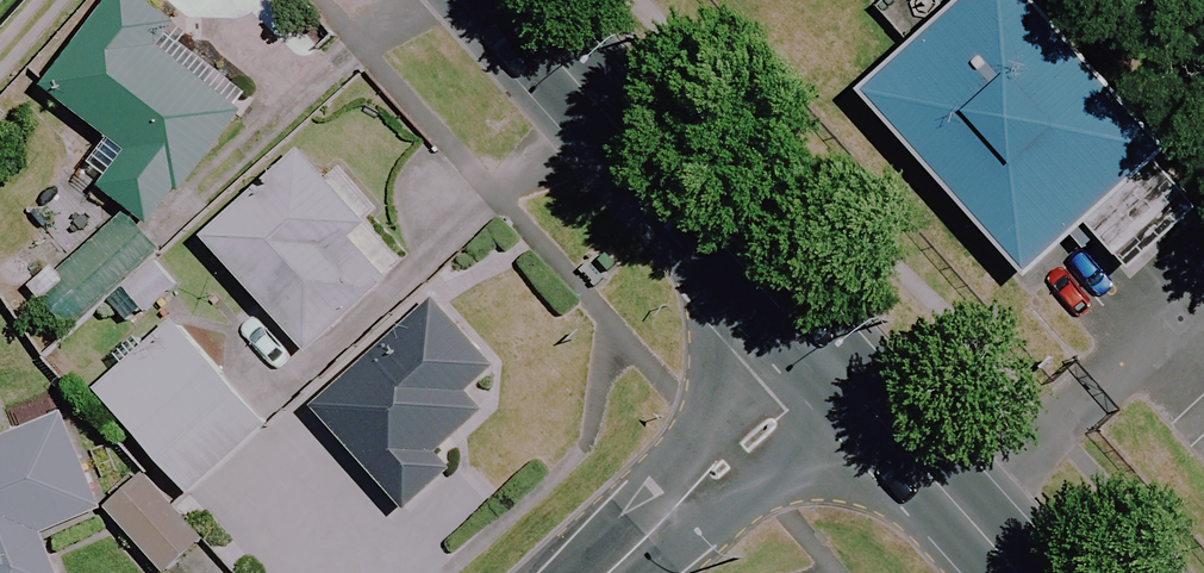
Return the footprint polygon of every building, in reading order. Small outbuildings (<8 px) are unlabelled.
[(134,0),(108,0),(39,88),(107,141),(79,177),(146,229),(246,101),(190,58),(162,36),(169,27),(134,0)] [(867,87),(1034,271),(1094,217),(1135,263),(1203,200),(1203,178),(1042,0),(963,0),(867,87)] [(354,221),(294,154),(199,239),(302,354),(384,280),(341,232),(354,221)] [(151,260),(154,258),(114,212),(25,291),(66,337),(102,305),(125,331),(174,286),(151,260)] [(491,367),(429,299),(307,412),(400,513),(447,470),(433,455),(478,413),(461,394),(491,367)] [(261,429),(170,325),(93,393),(183,497),(261,429)] [(46,394),(4,411),(12,431),(0,436),(0,572),(51,572),(36,535),(92,513),(46,394)] [(140,478),(102,510),(154,572),(159,572),(194,544),(140,478)]
